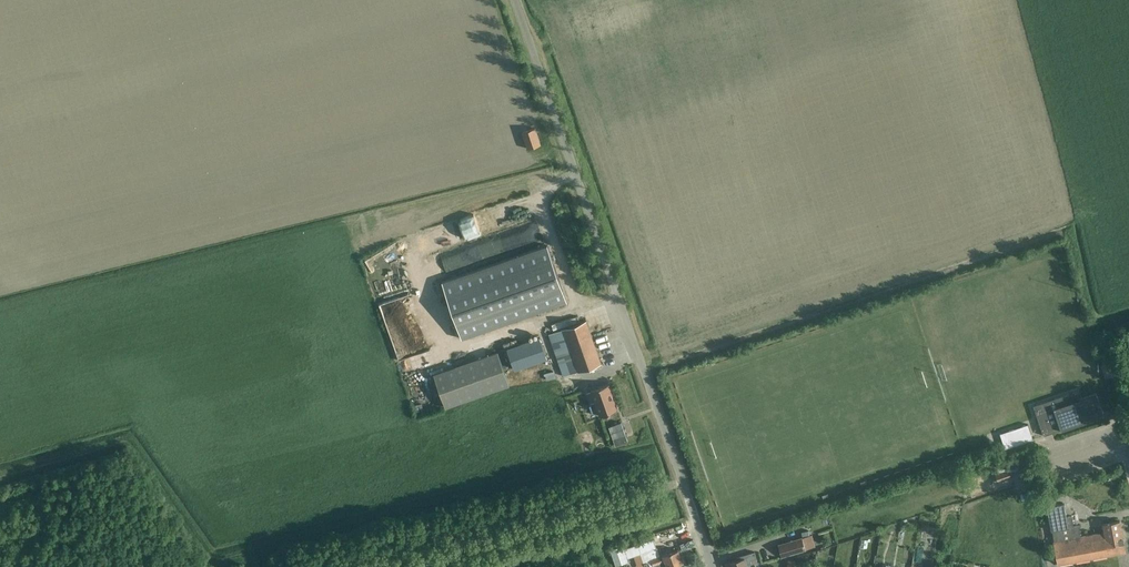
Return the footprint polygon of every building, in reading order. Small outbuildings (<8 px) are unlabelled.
[(535,127),(522,132),(528,148),(540,144),(535,127)] [(477,213),(424,230),(429,245),(482,228),(477,213)] [(522,236),(537,233),(534,217),(523,219),(525,228),(506,231),(508,242),(509,242),(522,240),(522,236)] [(417,232),(403,235),(406,245),(419,242),(417,232)] [(462,338),(567,301),(547,245),(442,281),(462,338)] [(564,314),(551,317),(552,323),(565,320),(564,314)] [(586,320),(548,334),(563,376),(601,363),(586,320)] [(373,343),(374,343),(376,350),(383,349),(379,332),(371,334),(373,343)] [(539,337),(507,348),(515,369),(546,358),(539,337)] [(498,351),(435,374),(446,406),(510,383),(498,351)] [(414,366),(405,368),(411,393),(418,391),(415,375),(416,375),(414,366)] [(617,409),(608,383),(591,390),(591,391),(586,392),(590,402),(594,401),(600,416),(617,409)] [(1076,390),(1075,391),(1033,405),(1043,435),(1104,414),(1096,392),(1079,398),(1076,390)] [(627,440),(621,422),(608,426),(615,444),(627,440)] [(1028,424),(1006,431),(1009,440),(1003,443),(1005,448),(1033,439),(1028,424)] [(1008,469),(995,474),(997,481),(1011,476),(1008,469)] [(1052,530),(1054,541),(1053,541),(1057,563),(1125,551),(1120,520),(1102,523),(1104,532),(1081,536),(1079,524),(1073,525),(1072,515),(1067,516),(1064,503),(1056,504),(1055,499),(1047,500),(1048,506),(1047,506),(1051,530),(1052,530)] [(802,537),(778,544),(782,556),(805,549),(815,546),(812,535),(802,538),(802,537)] [(623,548),(627,558),(634,555),(640,553),(645,566),(646,566),(655,564),(656,566),(669,566),(682,562),(678,549),(659,555),(656,547),(653,538),(623,548)] [(726,563),(727,566),(748,566),(746,563),(757,560),(754,551),(736,556),(737,559),(726,563)]
